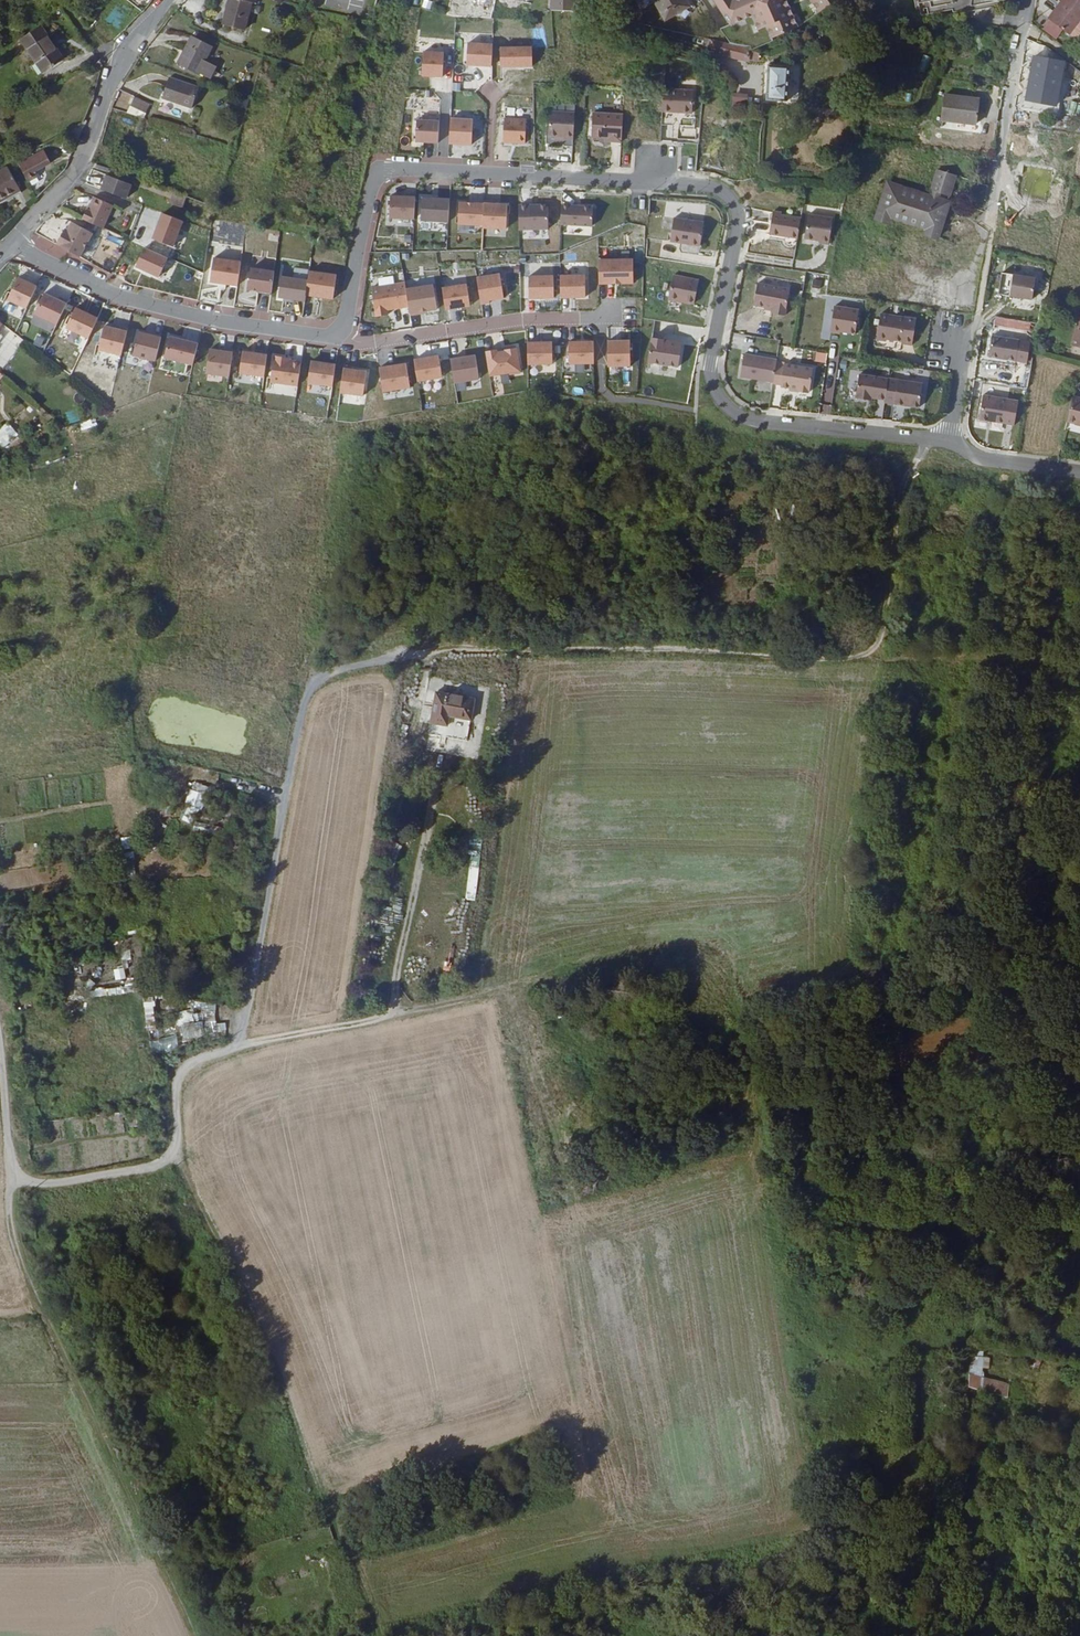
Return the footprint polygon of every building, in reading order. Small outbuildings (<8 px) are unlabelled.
[(71,6),(77,14),(84,3),(79,0),(74,0),(71,6)] [(227,22),(249,27),(255,0),(231,0),(227,22)] [(552,10),(574,10),(575,0),(552,0),(552,10)] [(686,9),(681,0),(655,0),(665,20),(686,9)] [(686,9),(690,7),(686,0),(681,0),(686,9)] [(801,24),(791,0),(719,0),(733,22),(754,13),(761,27),(769,24),(774,36),(801,24)] [(801,24),(822,9),(816,0),(791,0),(801,24)] [(822,9),(836,0),(816,0),(822,9)] [(926,3),(925,0),(922,1),(924,13),(974,3),(974,5),(980,4),(980,0),(929,0),(926,3)] [(1079,21),(1079,0),(1065,0),(1052,16),(1071,32),(1079,21)] [(752,45),(774,36),(769,24),(761,27),(754,13),(733,22),(724,25),(733,39),(751,43),(752,45)] [(40,24),(22,34),(42,68),(60,58),(40,24)] [(214,46),(193,35),(179,62),(200,72),(201,71),(211,76),(218,65),(207,59),(214,46)] [(762,59),(762,49),(752,48),(753,46),(724,40),(701,35),(699,43),(722,52),(751,57),(751,56),(762,59)] [(803,44),(799,37),(782,47),(786,54),(803,44)] [(493,64),(494,42),(469,41),(468,63),(493,64)] [(534,66),(534,47),(502,47),(503,67),(534,66)] [(444,75),(445,51),(424,50),(423,74),(444,75)] [(1029,109),(1051,114),(1062,64),(1041,59),(1029,109)] [(910,69),(926,73),(928,65),(912,62),(910,69)] [(792,65),(771,64),(769,88),(760,87),(759,97),(768,98),(768,99),(788,101),(792,65)] [(1066,65),(1062,64),(1051,114),(1055,115),(1066,65)] [(813,87),(813,76),(806,76),(805,87),(813,87)] [(172,77),(164,98),(193,109),(201,87),(172,77)] [(911,79),(908,90),(915,92),(918,81),(911,79)] [(434,99),(434,90),(408,90),(408,98),(434,99)] [(695,93),(666,91),(664,110),(694,112),(695,93)] [(945,117),(967,121),(971,97),(949,93),(945,117)] [(731,108),(747,109),(748,95),(732,94),(731,108)] [(132,104),(149,111),(153,102),(137,95),(132,104)] [(245,109),(249,99),(240,96),(236,106),(245,109)] [(983,99),(971,97),(967,121),(979,123),(983,99)] [(566,138),(575,139),(577,112),(552,111),(551,135),(566,136),(566,138)] [(626,113),(595,111),(593,136),(614,137),(614,141),(624,141),(626,113)] [(505,139),(527,140),(528,116),(506,115),(505,139)] [(452,117),(451,142),(474,143),(475,118),(452,117)] [(68,130),(78,138),(87,119),(83,122),(68,130)] [(440,141),(441,123),(418,122),(418,141),(440,141)] [(19,164),(26,179),(28,182),(38,176),(35,172),(50,163),(44,151),(19,164)] [(22,187),(9,166),(0,171),(0,198),(6,195),(7,196),(22,187)] [(890,181),(883,203),(903,207),(901,219),(929,228),(927,233),(939,237),(951,201),(940,198),(942,192),(951,196),(958,174),(939,168),(932,189),(934,190),(932,195),(890,181)] [(109,176),(104,190),(129,199),(135,185),(109,176)] [(190,196),(177,192),(173,203),(186,207),(190,196)] [(417,217),(418,195),(393,194),(392,216),(417,217)] [(645,209),(646,195),(631,195),(631,208),(645,209)] [(452,219),(452,197),(425,196),(424,218),(452,219)] [(92,211),(90,210),(86,221),(107,230),(117,206),(97,198),(92,211)] [(483,228),(484,204),(459,203),(458,227),(483,228)] [(892,216),(901,219),(903,207),(883,203),(878,217),(890,221),(892,216)] [(508,205),(484,204),(483,228),(483,231),(507,232),(508,205)] [(549,205),(530,205),(519,205),(520,230),(549,229),(549,205)] [(596,206),(564,205),(563,224),(595,226),(596,206)] [(187,221),(167,213),(157,239),(177,246),(187,221)] [(810,214),(806,238),(821,240),(820,242),(830,244),(834,218),(810,214)] [(774,215),(770,232),(799,237),(801,223),(782,219),(782,217),(774,215)] [(705,223),(675,219),(672,242),(701,247),(705,223)] [(68,229),(60,245),(82,258),(96,233),(75,222),(70,230),(68,229)] [(168,256),(145,246),(136,266),(159,276),(168,256)] [(229,284),(238,285),(241,261),(214,257),(210,281),(218,282),(221,280),(228,282),(229,284)] [(601,260),(601,283),(635,283),(635,259),(601,260)] [(258,292),(271,294),(275,271),(252,267),(248,288),(259,290),(258,292)] [(309,280),(306,295),(314,296),(317,294),(324,296),(325,298),(333,299),(337,275),(310,271),(309,280)] [(1014,273),(1010,294),(1032,299),(1037,277),(1014,273)] [(476,278),(481,305),(505,302),(500,274),(476,278)] [(530,276),(530,298),(555,297),(555,275),(530,276)] [(562,275),(562,297),(587,297),(587,275),(562,275)] [(279,297),(305,301),(306,295),(309,280),(282,276),(279,297)] [(670,299),(696,304),(701,281),(675,276),(670,299)] [(7,299),(25,308),(36,286),(17,277),(7,299)] [(792,285),(758,279),(753,302),(771,305),(770,311),(787,314),(792,285)] [(408,280),(400,281),(404,305),(412,304),(410,289),(408,280)] [(404,305),(400,281),(374,285),(379,314),(391,312),(390,307),(404,305)] [(437,284),(410,289),(412,304),(414,315),(423,313),(423,311),(430,310),(441,309),(437,284)] [(442,288),(446,312),(471,308),(467,285),(442,288)] [(55,325),(67,301),(58,296),(57,299),(43,292),(33,314),(55,325)] [(176,308),(178,300),(167,297),(165,304),(176,308)] [(862,307),(837,304),(832,335),(842,337),(842,335),(857,337),(862,307)] [(65,327),(87,338),(97,318),(74,307),(65,327)] [(918,319),(882,313),(878,339),(888,340),(889,335),(903,337),(902,342),(914,344),(918,319)] [(1072,343),(1079,346),(1079,320),(1072,343)] [(120,355),(126,329),(118,327),(117,329),(103,326),(97,349),(120,355)] [(154,361),(160,337),(137,332),(131,355),(154,361)] [(192,364),(198,342),(169,335),(163,357),(192,364)] [(664,337),(653,335),(649,360),(678,365),(682,342),(664,339),(664,337)] [(1023,340),(995,337),(993,358),(1021,361),(1023,340)] [(632,340),(610,340),(610,364),(633,364),(632,340)] [(553,342),(528,342),(528,364),(553,364),(553,342)] [(596,366),(596,344),(571,345),(571,367),(596,366)] [(498,350),(486,351),(490,376),(510,373),(510,374),(521,373),(517,347),(505,348),(506,351),(498,352),(498,350)] [(209,349),(205,373),(229,376),(233,352),(209,349)] [(264,376),(267,355),(243,351),(239,372),(264,376)] [(740,376),(774,381),(777,363),(777,359),(744,354),(740,376)] [(297,386),(301,362),(290,360),(284,359),(284,357),(274,356),(270,382),(297,386)] [(439,356),(414,360),(418,381),(442,378),(439,356)] [(451,359),(455,384),(479,380),(476,356),(451,359)] [(332,387),(335,365),(311,361),(307,383),(332,387)] [(785,364),(777,363),(774,381),(782,382),(785,364)] [(811,390),(812,391),(815,368),(785,364),(782,382),(782,386),(790,387),(799,388),(798,391),(810,393),(811,390)] [(387,368),(379,369),(382,393),(410,389),(406,365),(398,366),(396,368),(389,369),(387,368)] [(353,368),(344,367),(340,393),(363,397),(366,373),(352,371),(353,368)] [(874,398),(888,400),(891,379),(862,375),(858,398),(870,400),(870,397),(874,398)] [(925,384),(901,380),(897,404),(921,408),(925,384)] [(1004,426),(1009,402),(984,398),(980,422),(1004,426)] [(1079,427),(1079,401),(1076,400),(1069,425),(1078,428),(1078,427),(1079,427)] [(132,415),(123,418),(127,429),(135,426),(132,415)] [(41,426),(47,433),(54,426),(49,420),(41,426)] [(0,429),(0,440),(6,446),(19,435),(7,422),(0,429)] [(721,555),(720,537),(709,538),(710,556),(721,555)] [(438,730),(440,720),(444,721),(466,725),(470,704),(430,696),(425,728),(438,730)] [(192,782),(191,793),(204,793),(204,783),(192,782)] [(153,801),(152,815),(167,816),(167,802),(153,801)] [(470,841),(466,871),(476,872),(479,843),(470,841)] [(115,986),(93,989),(94,996),(116,993),(115,986)] [(575,999),(560,1002),(563,1017),(578,1013),(575,999)] [(202,1001),(202,1013),(216,1013),(216,1001),(202,1001)] [(179,1021),(194,1017),(192,1008),(177,1012),(179,1021)] [(192,1020),(192,1033),(203,1033),(203,1020),(192,1020)] [(161,1050),(179,1045),(176,1034),(158,1038),(161,1050)] [(827,1110),(825,1098),(816,1099),(818,1111),(827,1110)] [(102,1136),(125,1132),(122,1117),(99,1121),(102,1136)] [(829,1133),(827,1117),(820,1118),(822,1135),(829,1133)] [(818,1201),(817,1189),(808,1190),(809,1202),(818,1201)] [(810,1253),(812,1273),(826,1271),(824,1252),(810,1253)] [(885,1264),(878,1264),(881,1286),(880,1286),(880,1289),(888,1288),(885,1264)] [(1008,1393),(1009,1380),(982,1379),(983,1350),(970,1349),(967,1391),(1008,1393)] [(1027,1365),(1038,1368),(1041,1359),(1029,1356),(1027,1365)] [(901,1505),(897,1484),(886,1486),(890,1507),(901,1505)] [(909,1555),(906,1538),(900,1539),(903,1556),(909,1555)]
